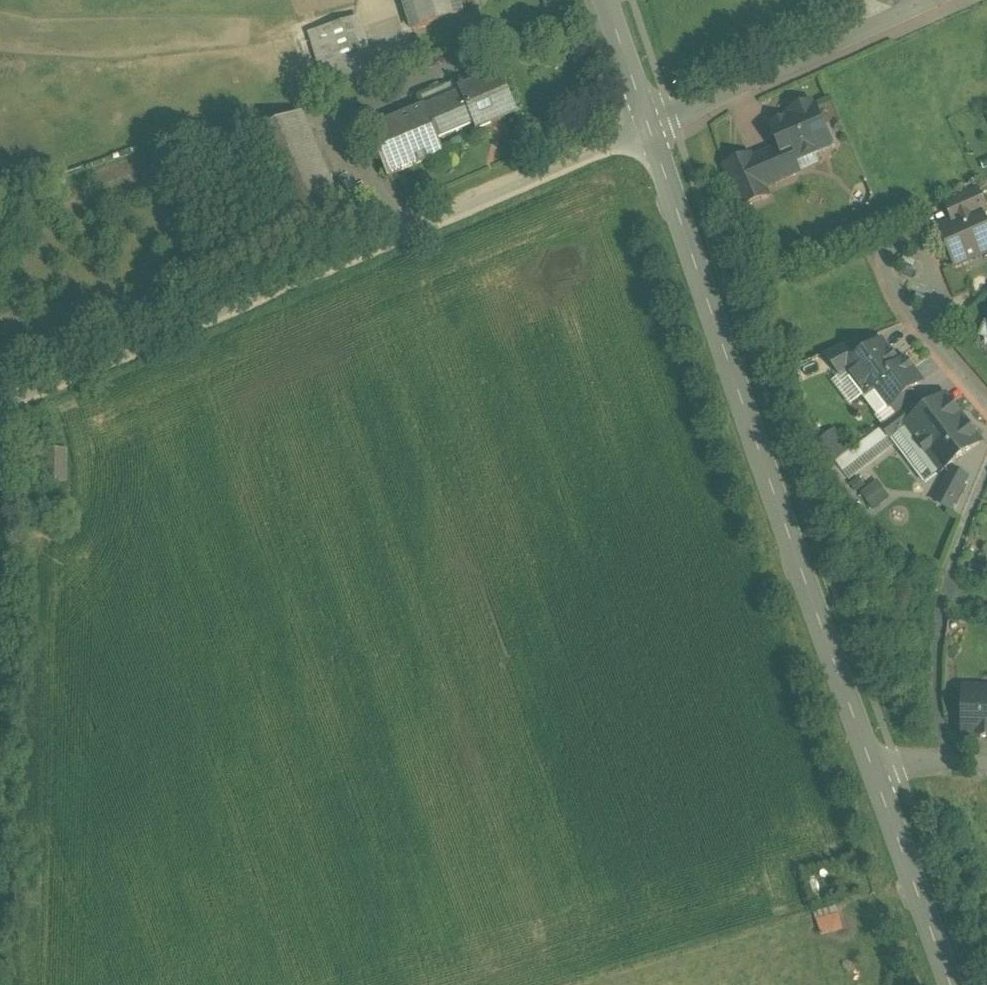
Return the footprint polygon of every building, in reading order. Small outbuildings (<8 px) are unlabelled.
[(415,32),(463,17),(458,0),(405,0),(415,32)] [(361,17),(310,34),(327,85),(378,68),(361,17)] [(501,76),(462,93),(464,96),(427,112),(440,141),(476,126),(478,131),(495,124),(493,119),(515,110),(501,76)] [(350,87),(337,93),(342,104),(355,98),(350,87)] [(812,104),(791,113),(792,116),(771,126),(781,148),(787,164),(789,163),(815,152),(830,145),(824,130),(812,104)] [(426,108),(369,132),(389,179),(445,155),(440,141),(427,112),(426,108)] [(302,116),(255,136),(276,185),(271,188),(290,232),(342,210),(302,116)] [(836,145),(828,128),(824,130),(830,145),(815,152),(816,156),(835,149),(836,145)] [(752,161),(764,189),(765,189),(794,176),(789,163),(787,164),(781,148),(752,161)] [(751,157),(726,168),(744,208),(768,197),(765,189),(764,189),(752,161),(751,157)] [(977,190),(946,204),(955,225),(981,214),(981,215),(986,213),(977,190)] [(948,228),(950,232),(948,238),(944,239),(957,267),(986,254),(986,252),(986,251),(986,249),(986,228),(981,215),(981,214),(955,225),(948,228)] [(858,342),(825,356),(826,358),(840,376),(841,377),(843,376),(849,371),(848,370),(868,355),(858,342)] [(868,355),(848,370),(849,371),(865,393),(865,394),(866,395),(868,394),(876,388),(908,364),(907,363),(901,367),(885,346),(884,344),(879,348),(878,347),(868,355)] [(908,364),(876,388),(889,406),(890,408),(892,407),(900,416),(912,407),(919,402),(918,400),(917,400),(911,392),(921,385),(923,384),(922,382),(908,364)] [(920,418),(906,429),(907,430),(920,447),(960,417),(946,399),(920,418)] [(900,416),(884,429),(893,441),(907,430),(906,429),(920,418),(912,407),(900,416)] [(960,417),(920,447),(941,474),(981,444),(960,417)] [(848,455),(834,435),(824,442),(839,462),(848,455)] [(58,481),(68,481),(68,450),(59,449),(58,481)] [(954,472),(937,504),(950,511),(967,479),(954,472)] [(864,489),(870,510),(891,503),(885,482),(864,489)] [(677,539),(661,539),(662,552),(678,551),(677,539)] [(986,691),(986,699),(965,699),(964,739),(982,739),(982,740),(983,740),(983,739),(986,739),(986,691)] [(817,912),(823,937),(847,930),(840,906),(817,912)]
